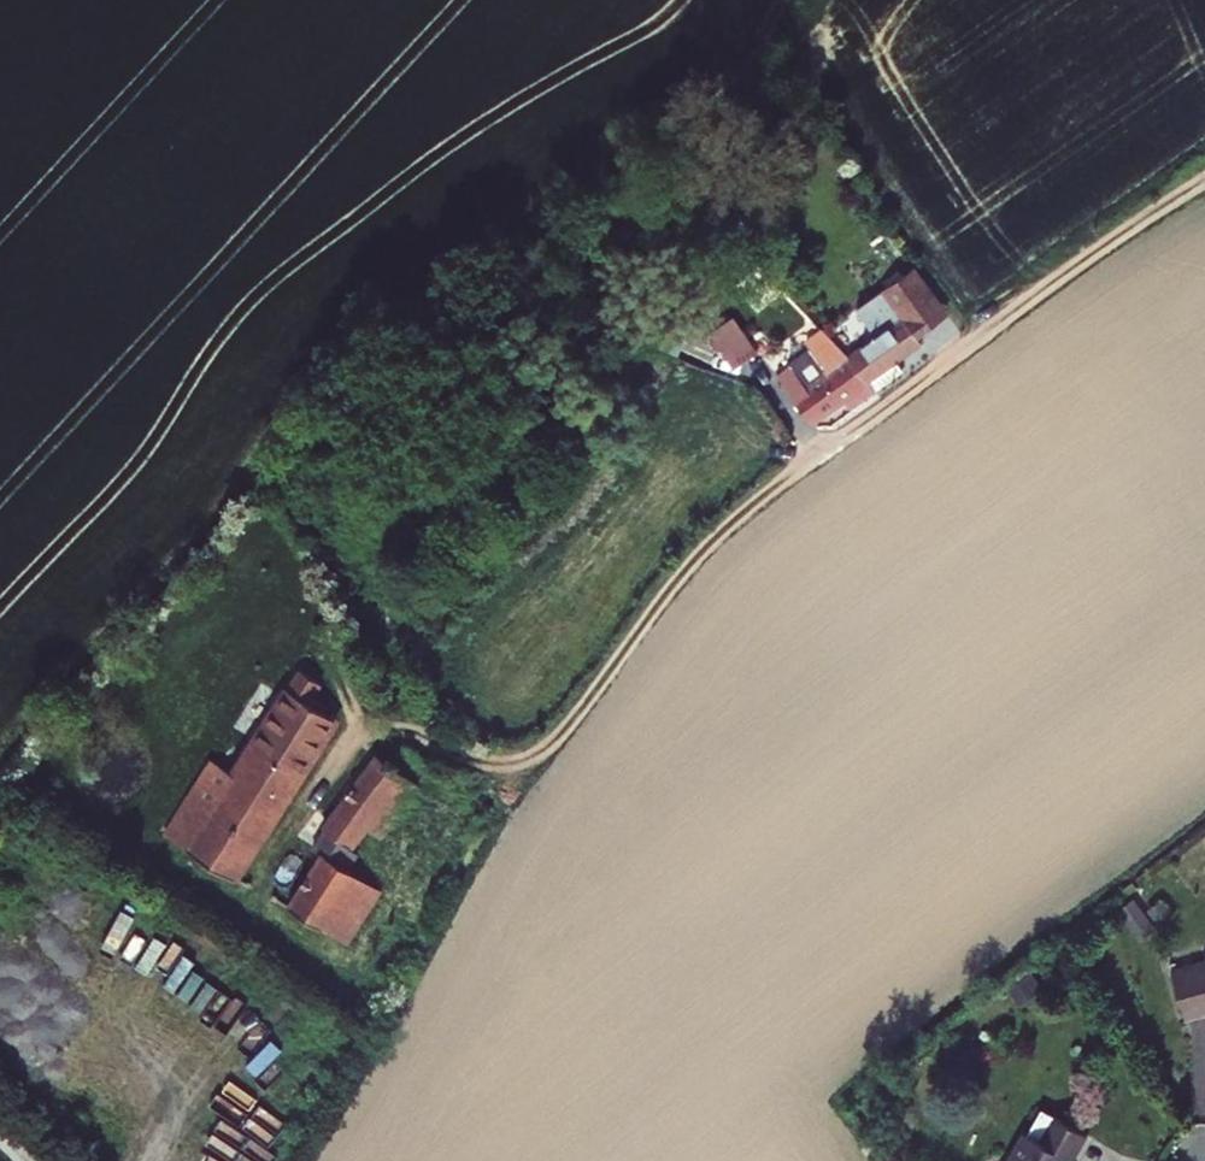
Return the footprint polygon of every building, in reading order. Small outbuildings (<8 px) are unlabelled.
[(868,373),(876,381),(902,363),(896,354),(926,333),(919,325),(946,307),(921,266),(865,304),(880,327),(851,347),(868,373)] [(735,365),(761,347),(739,316),(714,334),(735,365)] [(868,373),(851,347),(803,379),(800,375),(793,380),(813,410),(868,373)] [(383,658),(367,645),(362,641),(353,655),(349,653),(343,662),(339,663),(330,676),(310,663),(245,765),(222,751),(175,828),(244,870),(343,712),(348,714),(383,658)] [(424,773),(386,749),(338,826),(341,828),(327,850),(329,852),(297,903),(357,940),(392,884),(361,864),(384,827),(389,830),(424,773)] [(141,1014),(185,936),(123,901),(79,980),(141,1014)] [(1175,967),(1188,1013),(1204,1009),(1204,959),(1175,967)] [(1041,1106),(1026,1131),(1023,1129),(1004,1160),(1060,1160),(1065,1152),(1073,1157),(1087,1133),(1041,1106)]
